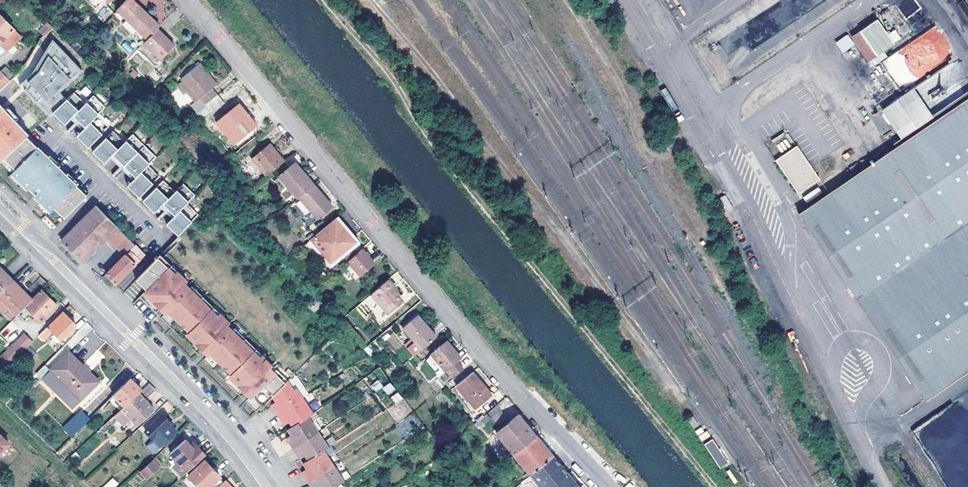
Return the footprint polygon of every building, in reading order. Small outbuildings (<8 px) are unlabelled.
[(142,10),(139,14),(134,9),(138,6),(132,0),(127,0),(117,10),(126,19),(121,23),(143,45),(147,41),(157,31),(160,28),(142,10)] [(6,50),(9,49),(22,36),(0,13),(0,43),(6,50)] [(879,21),(852,37),(868,62),(895,46),(879,21)] [(43,36),(52,28),(47,22),(38,30),(43,36)] [(954,57),(937,27),(881,59),(898,89),(954,57)] [(165,39),(157,31),(147,41),(143,45),(159,62),(174,47),(165,39)] [(848,34),(835,42),(842,53),(855,45),(848,34)] [(84,66),(54,37),(32,71),(23,80),(53,110),(74,90),(67,83),(84,66)] [(161,64),(159,62),(143,45),(136,52),(155,70),(161,64)] [(197,66),(214,86),(218,84),(207,72),(200,63),(197,66)] [(209,113),(203,106),(208,102),(216,95),(211,89),(214,86),(197,66),(181,79),(199,99),(191,106),(202,118),(209,113)] [(9,80),(0,70),(0,89),(9,80)] [(926,91),(938,84),(934,76),(916,86),(925,104),(931,101),(926,91)] [(53,110),(23,80),(20,83),(49,113),(53,110)] [(84,98),(91,92),(86,86),(78,92),(84,98)] [(233,104),(226,109),(232,117),(244,134),(252,128),(263,119),(264,118),(256,107),(246,94),(243,95),(236,86),(226,95),(233,104)] [(74,90),(53,110),(65,122),(74,114),(85,126),(77,135),(88,146),(109,126),(97,114),(106,106),(94,94),(86,102),(74,90)] [(223,102),(216,95),(208,102),(214,109),(223,102)] [(926,401),(967,373),(967,100),(799,213),(926,401)] [(0,109),(0,155),(3,158),(26,136),(0,109)] [(266,123),(263,119),(252,128),(255,132),(266,123)] [(113,130),(92,150),(103,162),(112,154),(134,178),(126,186),(137,198),(158,177),(147,166),(155,157),(133,134),(124,142),(113,130)] [(89,194),(29,133),(26,136),(3,158),(0,162),(28,189),(29,188),(35,195),(34,196),(61,222),(89,194)] [(777,146),(781,152),(789,147),(786,141),(777,146)] [(268,175),(285,159),(278,151),(270,143),(253,159),(268,175)] [(797,194),(819,180),(798,147),(776,160),(797,194)] [(313,185),(314,184),(305,174),(295,163),(278,178),(298,199),(300,197),(313,185)] [(162,181),(141,201),(152,213),(161,205),(172,216),(163,225),(175,237),(196,217),(185,205),(193,197),(182,185),(173,193),(162,181)] [(326,198),(313,185),(300,197),(319,219),(333,206),(326,198)] [(807,203),(823,195),(819,188),(803,196),(807,203)] [(727,209),(731,207),(725,196),(720,198),(727,209)] [(85,262),(93,254),(111,236),(119,228),(97,204),(73,231),(71,232),(64,241),(85,262)] [(346,231),(335,220),(311,243),(331,265),(356,242),(346,231)] [(111,236),(129,254),(137,246),(119,228),(111,236)] [(143,252),(137,246),(129,254),(109,275),(113,279),(117,284),(145,254),(143,252)] [(371,255),(364,248),(362,250),(368,257),(371,255)] [(362,250),(348,262),(360,277),(375,265),(368,257),(362,250)] [(177,272),(160,256),(154,263),(139,279),(156,295),(153,298),(164,308),(166,305),(199,336),(197,339),(207,349),(209,346),(242,378),(240,380),(250,390),(253,387),(270,403),(276,396),(291,382),(292,381),(274,364),(277,361),(266,352),(264,354),(231,323),(233,320),(223,311),(221,313),(188,282),(190,280),(180,270),(177,272)] [(0,266),(0,294),(13,280),(0,266)] [(37,293),(48,283),(41,276),(31,288),(37,293)] [(13,280),(0,294),(0,298),(17,315),(33,299),(13,280)] [(395,287),(388,280),(372,294),(391,316),(404,305),(397,296),(392,290),(395,287)] [(400,293),(395,287),(392,290),(397,296),(400,293)] [(36,296),(33,299),(17,315),(16,316),(21,321),(30,312),(41,322),(56,306),(41,291),(36,296)] [(386,321),(391,316),(372,294),(367,298),(386,321)] [(76,324),(63,311),(48,326),(54,332),(61,339),(76,324)] [(422,351),(438,338),(427,325),(419,317),(404,330),(422,351)] [(0,332),(0,333),(5,338),(15,328),(10,323),(0,332)] [(45,340),(54,332),(48,326),(39,335),(43,338),(45,340)] [(393,330),(383,336),(393,352),(404,346),(393,330)] [(29,345),(21,337),(0,358),(0,366),(4,370),(29,345)] [(459,362),(463,358),(455,348),(448,341),(434,354),(435,355),(427,362),(441,378),(451,369),(459,362)] [(52,368),(47,363),(38,372),(44,377),(52,370),(65,383),(62,385),(68,391),(64,395),(74,405),(99,381),(69,351),(52,368)] [(459,362),(451,369),(458,376),(466,369),(459,362)] [(485,388),(473,373),(457,387),(477,409),(492,396),(485,388)] [(301,375),(291,382),(296,390),(299,389),(305,398),(313,393),(301,375)] [(142,390),(131,378),(114,395),(125,405),(142,390)] [(375,392),(382,386),(377,380),(370,386),(375,392)] [(296,390),(291,382),(276,396),(280,401),(275,405),(281,414),(305,398),(299,389),(296,390)] [(387,395),(395,390),(391,382),(383,387),(387,395)] [(157,390),(150,383),(124,408),(123,407),(114,416),(118,420),(123,425),(132,417),(139,423),(155,409),(146,400),(157,390)] [(395,404),(403,399),(398,392),(391,397),(395,404)] [(513,401),(508,396),(506,398),(488,413),(493,418),(496,420),(504,413),(504,409),(513,401)] [(311,407),(305,398),(281,414),(288,424),(293,421),(296,426),(312,415),(316,413),(313,407),(311,407)] [(73,436),(90,419),(81,411),(65,428),(73,436)] [(480,429),(493,418),(488,413),(475,424),(480,429)] [(161,446),(177,432),(169,424),(170,423),(163,415),(146,430),(161,446)] [(316,421),(312,415),(296,426),(291,430),(294,434),(290,438),(297,448),(320,432),(314,422),(316,421)] [(537,436),(536,435),(527,425),(519,415),(498,434),(515,454),(537,436)] [(106,431),(118,420),(114,416),(102,428),(106,431)] [(687,419),(693,429),(699,425),(693,416),(687,419)] [(694,430),(698,436),(705,431),(701,426),(694,430)] [(702,442),(710,436),(707,430),(705,431),(698,436),(702,442)] [(327,441),(320,432),(297,448),(304,458),(309,455),(312,460),(327,450),(333,446),(328,440),(327,441)] [(0,433),(0,455),(2,454),(0,452),(10,442),(0,433)] [(537,436),(515,454),(533,475),(554,457),(545,446),(537,436)] [(713,438),(704,444),(720,468),(729,462),(713,438)] [(179,461),(188,470),(189,471),(206,455),(206,454),(195,443),(192,445),(186,439),(171,452),(176,458),(175,460),(178,462),(179,461)] [(331,456),(327,450),(312,460),(306,463),(310,469),(305,472),(311,482),(336,466),(329,457),(331,456)] [(554,457),(533,475),(543,486),(559,486),(571,477),(566,472),(554,457)] [(159,466),(153,460),(141,472),(147,477),(159,466)] [(221,476),(213,468),(206,460),(190,475),(200,486),(210,486),(219,478),(221,476)] [(336,466),(311,482),(315,486),(337,486),(347,480),(343,475),(342,475),(336,466)] [(102,486),(115,486),(119,484),(113,477),(102,486)] [(576,484),(571,477),(559,486),(579,486),(576,484)] [(219,478),(210,486),(219,486),(224,482),(219,478)]
